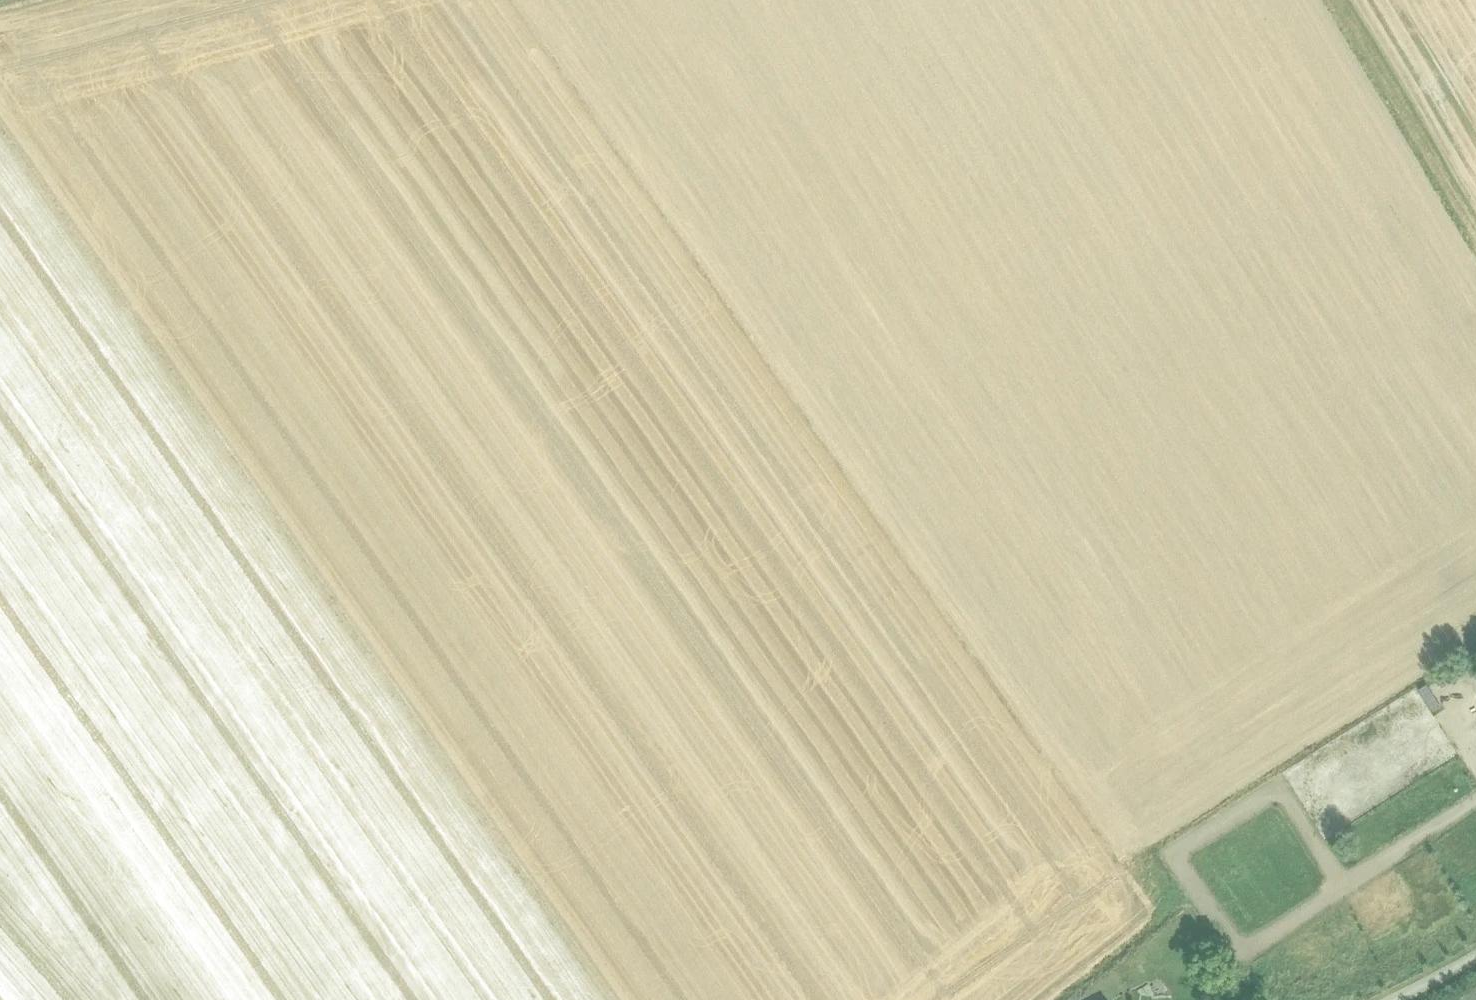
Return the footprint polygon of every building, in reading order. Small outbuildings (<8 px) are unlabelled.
[(1465,999),(1475,999),(1475,992),(1465,999)]
